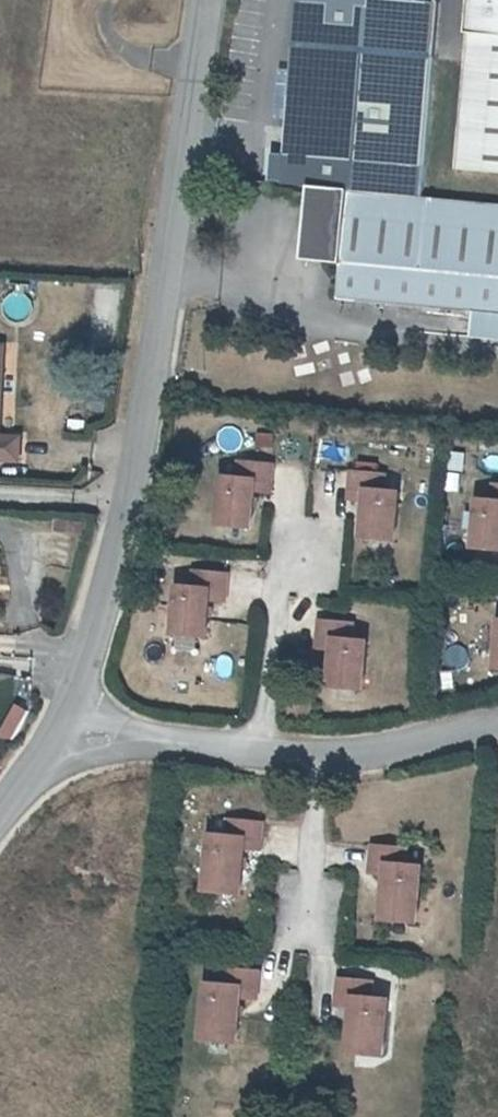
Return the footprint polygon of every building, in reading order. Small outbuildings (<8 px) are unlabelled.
[(443,4),(389,0),(301,0),(295,74),(282,73),(277,122),(291,123),(288,158),(276,157),(274,186),(427,198),(443,4)] [(462,173),(497,176),(497,0),(475,0),(462,173)] [(475,315),(497,317),(497,208),(316,192),(310,266),(347,269),(344,303),(475,315)] [(475,315),(473,344),(497,346),(497,317),(475,315)] [(28,450),(29,430),(4,428),(7,337),(0,336),(0,449),(28,450)] [(373,482),(371,519),(404,520),(408,473),(388,470),(390,455),(361,453),(358,479),(373,482)] [(230,479),(226,521),(259,525),(262,491),(278,493),(280,466),(250,464),(248,481),(230,479)] [(484,529),(497,530),(497,483),(490,482),(484,529)] [(182,590),(182,593),(232,600),(233,581),(203,578),(201,592),(182,590)] [(231,608),(232,600),(182,593),(179,639),(211,642),(214,607),(231,608)] [(357,605),(327,601),(324,628),(340,630),(336,667),(373,671),(376,624),(355,621),(357,605)] [(266,824),(235,820),(232,839),(211,835),(205,890),(239,894),(245,849),(263,851),(266,824)] [(403,851),(373,847),(371,874),(384,876),(381,920),(416,924),(422,869),(402,866),(403,851)] [(260,975),(232,970),(231,987),(207,986),(202,1041),(237,1044),(243,998),(257,999),(260,975)] [(369,984),(340,981),(337,1008),(354,1010),(349,1053),(383,1057),(388,1001),(368,999),(369,984)]
